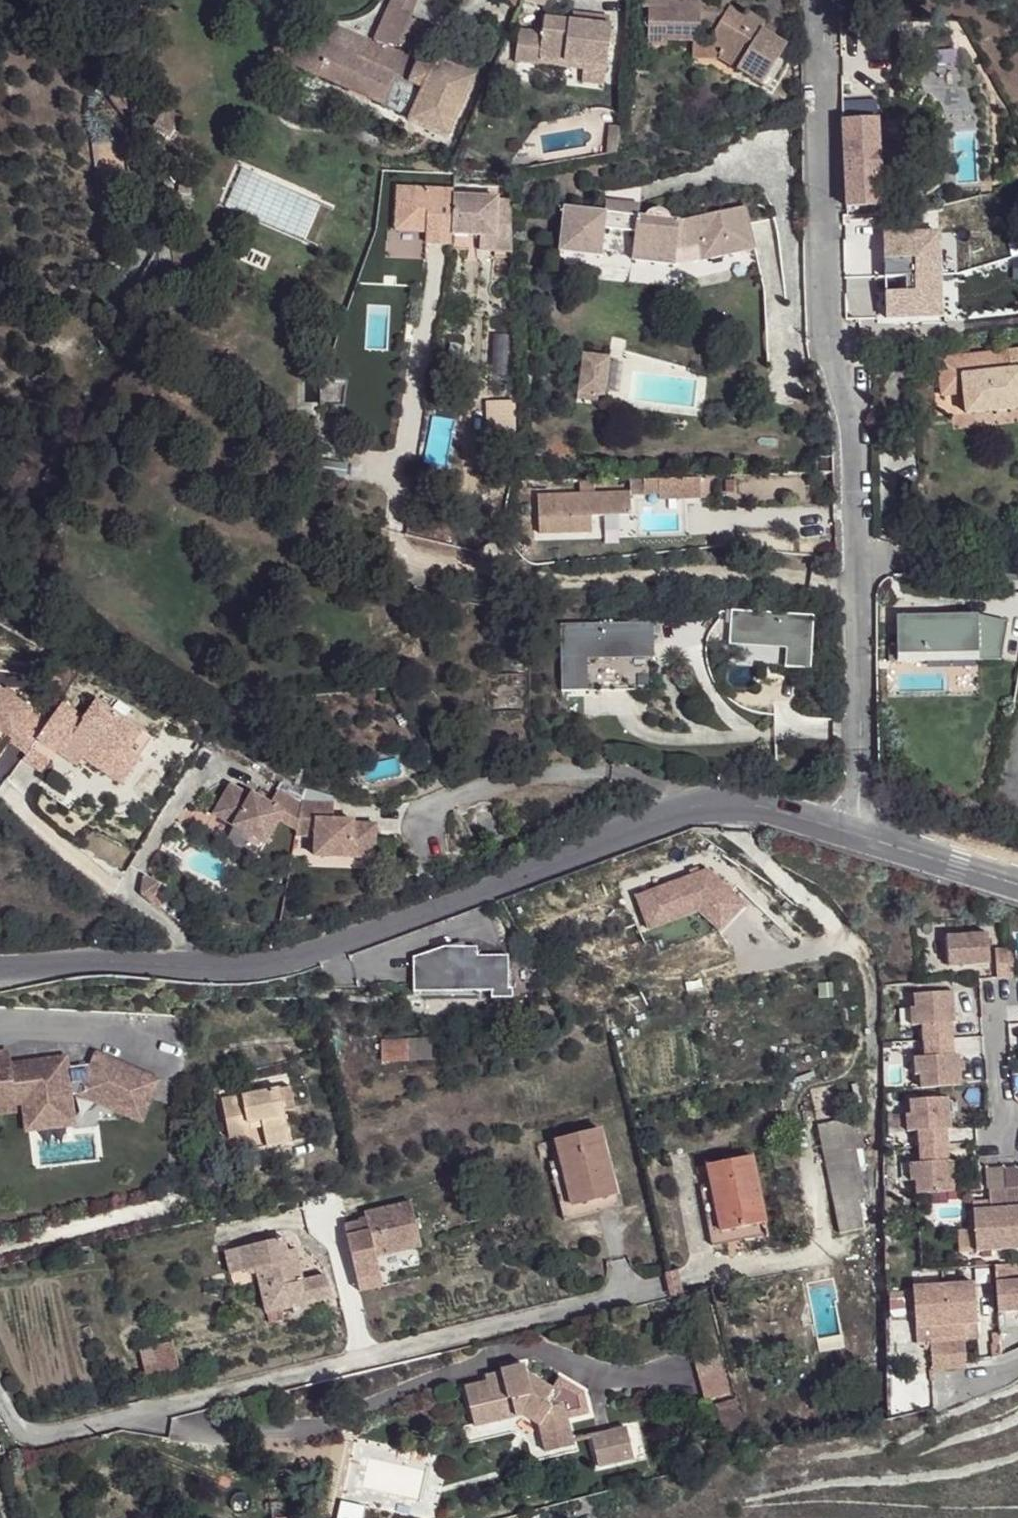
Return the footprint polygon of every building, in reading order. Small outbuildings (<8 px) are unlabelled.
[(394,0),(388,0),(370,39),(375,41),(373,44),(368,54),(366,60),(340,49),(304,32),(299,30),(285,61),(378,103),(390,76),(418,89),(404,122),(441,138),(471,74),(433,57),(429,64),(386,44),(387,40),(394,43),(396,40),(416,50),(429,20),(408,11),(410,6),(394,0)] [(637,5),(644,5),(643,45),(661,45),(661,40),(687,41),(688,38),(724,38),(724,50),(737,58),(740,54),(753,62),(744,75),(758,85),(775,59),(760,49),(769,37),(756,29),(760,23),(742,10),(738,16),(725,9),(696,8),(696,1),(666,0),(638,0),(637,5)] [(696,1),(696,8),(725,9),(725,0),(696,0),(696,1)] [(576,68),(600,72),(605,23),(538,15),(533,58),(577,62),(576,68)] [(312,17),(304,32),(340,49),(342,43),(368,54),(373,44),(312,17)] [(730,69),(737,58),(724,50),(724,38),(688,38),(687,41),(687,58),(715,58),(730,69)] [(532,63),(576,68),(577,62),(533,58),(532,63)] [(599,81),(600,72),(576,68),(575,78),(599,81)] [(841,100),(843,125),(863,125),(863,100),(841,100)] [(604,148),(614,146),(616,124),(607,123),(604,148)] [(843,125),(847,210),(881,209),(877,125),(863,125),(843,125)] [(450,193),(435,194),(388,192),(386,232),(420,233),(419,244),(447,244),(447,235),(449,197),(450,193)] [(491,251),(509,251),(508,197),(496,198),(496,195),(449,197),(447,235),(477,236),(491,236),(491,251)] [(599,209),(557,204),(550,253),(592,258),(596,232),(629,236),(626,259),(667,265),(670,246),(676,248),(693,244),(697,260),(747,248),(738,207),(675,221),(665,220),(664,215),(659,210),(652,208),(645,210),(641,215),(631,214),(633,202),(601,197),(599,209)] [(491,236),(477,236),(477,251),(491,251),(491,236)] [(847,310),(848,334),(876,332),(875,308),(847,310)] [(594,382),(600,383),(605,343),(578,340),(573,386),(593,388),(594,382)] [(1007,353),(1009,372),(924,380),(926,401),(962,398),(965,416),(1017,411),(1017,352),(1007,353)] [(692,496),(692,474),(636,478),(636,491),(651,492),(652,497),(692,496)] [(636,491),(636,478),(622,479),(623,492),(636,491)] [(735,488),(723,489),(724,500),(735,500),(735,488)] [(623,491),(530,494),(531,535),(585,534),(585,515),(623,514),(623,491)] [(813,615),(729,610),(728,644),(784,647),(784,669),(811,670),(813,615)] [(654,623),(561,625),(563,691),(655,690),(654,623)] [(49,723),(0,689),(0,756),(7,745),(24,758),(49,723)] [(85,722),(61,705),(49,723),(24,758),(21,763),(42,778),(57,756),(63,746),(82,760),(84,761),(93,748),(111,760),(120,747),(140,761),(153,743),(97,704),(85,722)] [(75,770),(82,760),(63,746),(57,756),(75,770)] [(121,788),(140,761),(120,747),(111,760),(93,748),(84,761),(121,788)] [(298,825),(303,799),(275,788),(268,803),(246,795),(245,797),(222,787),(208,818),(265,843),(277,817),(298,825)] [(331,795),(303,798),(303,799),(298,825),(295,839),(317,837),(319,855),(378,850),(376,814),(350,816),(350,812),(333,813),(331,795)] [(984,929),(945,932),(946,966),(987,963),(984,929)] [(931,933),(934,966),(946,966),(945,932),(931,933)] [(448,949),(417,961),(415,993),(494,995),(495,1001),(517,1001),(516,991),(511,991),(511,958),(480,957),(480,949),(448,949)] [(992,952),(994,980),(1012,979),(1011,950),(992,952)] [(927,1027),(928,1043),(957,1041),(955,1026),(960,1025),(957,994),(917,997),(919,1010),(913,1011),(915,1029),(927,1027)] [(407,1037),(381,1038),(382,1059),(408,1059),(407,1037)] [(957,1041),(928,1043),(930,1061),(917,1062),(918,1078),(922,1079),(924,1091),(964,1088),(962,1058),(958,1058),(957,1041)] [(1,1081),(3,1094),(16,1093),(18,1110),(61,1106),(59,1088),(73,1086),(131,1112),(140,1091),(115,1079),(122,1065),(89,1050),(86,1059),(56,1062),(1,1068),(1,1059),(0,1054),(0,1081),(1,1081)] [(56,1053),(1,1059),(1,1068),(56,1062),(56,1053)] [(147,1076),(122,1065),(115,1079),(140,1091),(147,1076)] [(290,1093),(280,1095),(284,1117),(295,1114),(290,1093)] [(280,1095),(222,1106),(228,1140),(221,1142),(225,1161),(268,1153),(267,1145),(289,1141),(284,1117),(280,1095)] [(921,1131),(923,1148),(952,1146),(951,1129),(954,1129),(951,1098),(911,1101),(912,1115),(907,1115),(909,1132),(921,1131)] [(61,1106),(18,1110),(19,1120),(62,1116),(61,1106)] [(819,1126),(842,1236),(869,1230),(864,1203),(869,1202),(858,1153),(867,1152),(860,1118),(819,1126)] [(603,1122),(556,1134),(560,1152),(572,1201),(618,1190),(620,1189),(603,1122)] [(267,1145),(268,1153),(290,1149),(289,1141),(267,1145)] [(952,1146),(923,1148),(924,1165),(912,1167),(913,1183),(919,1184),(919,1196),(960,1192),(957,1162),(953,1163),(952,1146)] [(572,1201),(560,1152),(550,1156),(566,1215),(572,1201)] [(707,1170),(721,1236),(768,1226),(754,1160),(707,1170)] [(572,1201),(566,1215),(620,1201),(618,1190),(572,1201)] [(721,1236),(711,1190),(700,1191),(713,1251),(721,1236)] [(1003,1191),(1006,1247),(1017,1247),(1017,1190),(1003,1191)] [(968,1227),(970,1250),(1006,1247),(1003,1191),(985,1192),(986,1203),(986,1211),(967,1212),(968,1227)] [(358,1221),(344,1225),(357,1282),(381,1276),(376,1256),(406,1249),(404,1244),(420,1241),(411,1202),(364,1213),(366,1220),(366,1225),(360,1226),(358,1221)] [(986,1203),(967,1205),(967,1212),(986,1211),(986,1203)] [(721,1236),(713,1251),(771,1239),(768,1226),(721,1236)] [(970,1250),(968,1227),(953,1228),(954,1251),(970,1250)] [(283,1237),(237,1248),(243,1272),(256,1269),(264,1267),(275,1311),(331,1298),(325,1275),(302,1281),(296,1257),(288,1259),(286,1250),(283,1237)] [(404,1244),(406,1249),(422,1246),(420,1241),(404,1244)] [(243,1272),(237,1248),(225,1251),(231,1274),(243,1272)] [(286,1250),(288,1259),(296,1257),(295,1249),(286,1250)] [(1007,1258),(995,1259),(1000,1305),(1017,1304),(1017,1257),(1007,1258)] [(275,1311),(264,1267),(256,1269),(266,1313),(275,1311)] [(381,1276),(357,1282),(359,1291),(383,1286),(381,1276)] [(947,1279),(950,1321),(983,1318),(979,1276),(947,1279)] [(950,1321),(947,1279),(917,1281),(920,1323),(950,1321)] [(952,1336),(954,1363),(970,1362),(969,1356),(971,1356),(969,1335),(952,1336)] [(952,1336),(936,1337),(937,1365),(954,1363),(952,1336)] [(179,1370),(172,1341),(140,1349),(147,1378),(179,1370)] [(729,1394),(718,1350),(694,1357),(705,1400),(729,1394)] [(513,1358),(502,1361),(505,1369),(515,1366),(513,1358)] [(488,1380),(467,1385),(477,1423),(527,1412),(542,1423),(550,1449),(576,1443),(564,1400),(553,1403),(549,1398),(556,1387),(529,1371),(527,1362),(515,1366),(505,1369),(487,1375),(488,1380)] [(742,1426),(734,1400),(725,1402),(732,1428),(742,1426)] [(527,1412),(477,1423),(481,1438),(515,1430),(532,1439),(537,1458),(577,1449),(576,1443),(550,1449),(542,1423),(527,1412)] [(631,1424),(594,1433),(603,1462),(638,1453),(631,1424)]
